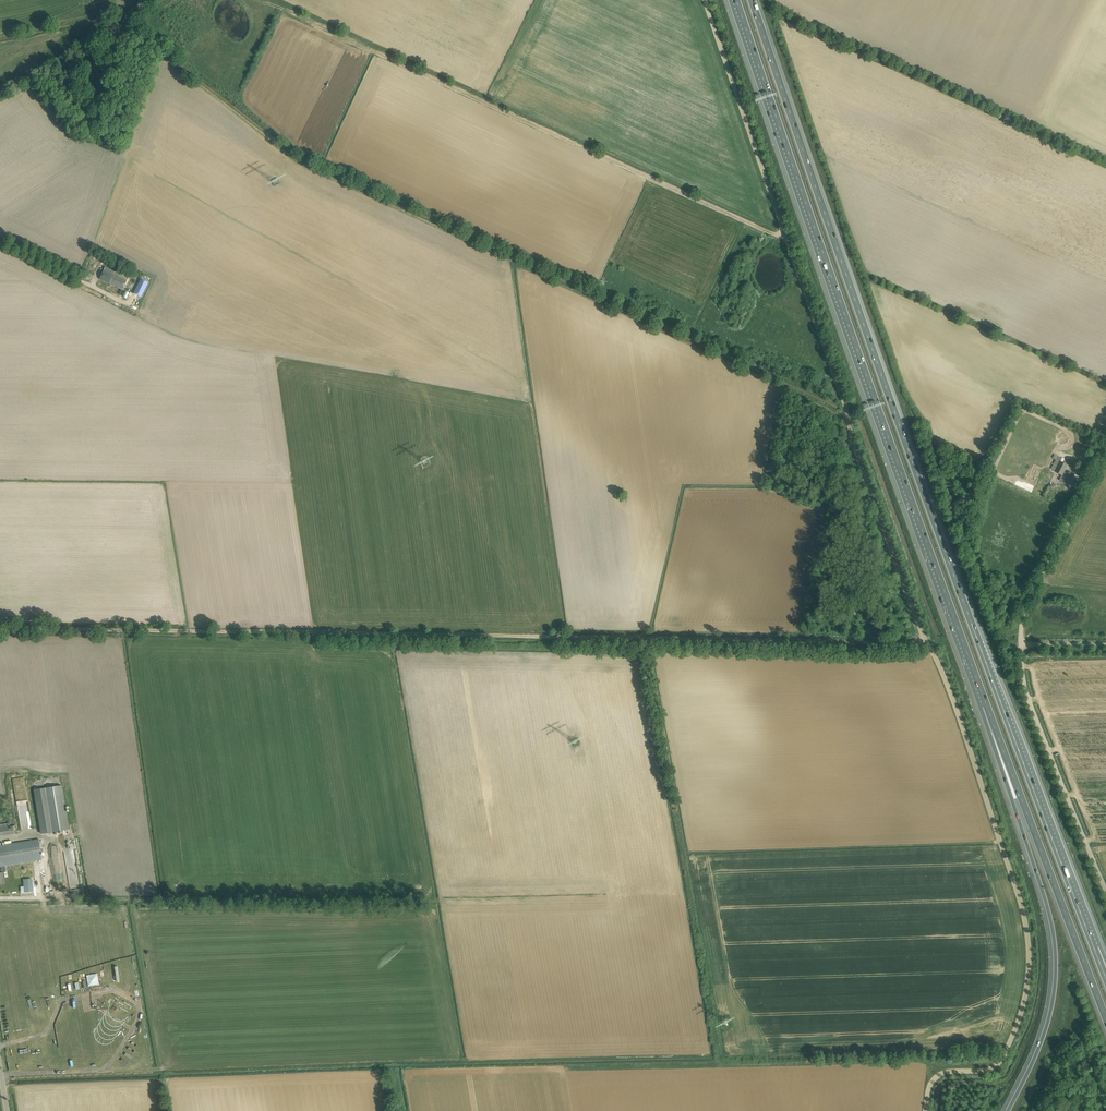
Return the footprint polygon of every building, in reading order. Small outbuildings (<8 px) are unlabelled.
[(88,258),(84,270),(91,273),(95,261),(88,258)] [(99,279),(108,283),(109,283),(115,272),(105,267),(102,274),(99,279)] [(128,281),(120,277),(121,274),(115,272),(109,283),(113,285),(123,290),(128,281)] [(141,279),(134,293),(141,297),(148,283),(141,279)] [(126,291),(123,297),(130,300),(133,295),(129,293),(126,291)] [(1067,466),(1060,463),(1062,460),(1058,458),(1051,470),(1055,472),(1055,473),(1062,476),(1067,466)] [(1066,484),(1072,487),(1078,476),(1071,473),(1066,484)] [(1031,492),(1033,488),(1022,483),(1020,487),(1031,492)] [(62,786),(43,789),(35,790),(42,834),(69,830),(62,786)] [(11,833),(10,826),(0,828),(0,834),(11,833)] [(5,877),(4,872),(3,872),(3,871),(6,870),(5,865),(42,859),(39,839),(0,846),(0,883),(4,882),(4,878),(5,877)] [(59,873),(54,873),(51,873),(52,889),(59,889),(59,873)] [(24,892),(33,891),(32,879),(23,879),(24,886),(24,892)]
